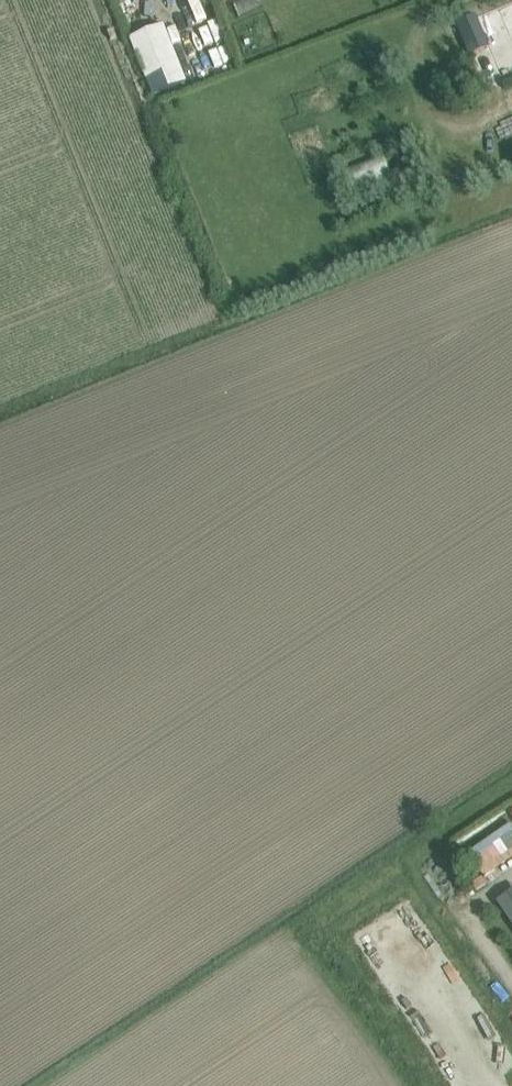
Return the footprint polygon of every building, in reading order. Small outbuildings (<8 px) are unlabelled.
[(469,58),(490,49),(476,17),(456,25),(469,58)] [(157,24),(123,38),(146,96),(181,82),(157,24)]
